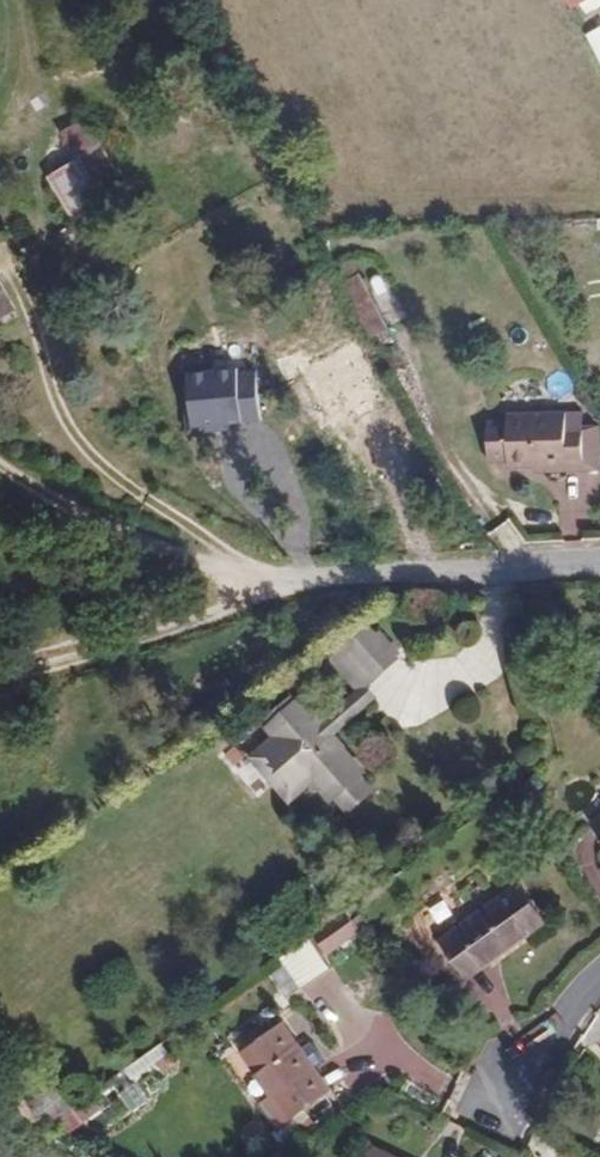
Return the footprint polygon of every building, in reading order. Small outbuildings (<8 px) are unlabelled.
[(599,53),(599,29),(589,35),(599,53)] [(78,159),(51,171),(72,216),(101,202),(94,187),(118,175),(90,113),(62,125),(78,159)] [(342,286),(360,316),(376,306),(358,276),(342,286)] [(376,306),(360,316),(358,317),(371,336),(388,327),(376,306)] [(261,366),(190,368),(192,426),(263,424),(261,366)] [(498,460),(498,467),(556,465),(556,472),(577,471),(575,409),(496,413),(496,420),(478,421),(479,460),(498,460)] [(592,422),(577,422),(578,466),(593,465),(592,422)] [(335,664),(358,698),(395,671),(395,664),(384,648),(381,650),(371,637),(335,664)] [(366,709),(358,698),(315,729),(323,741),(366,709)] [(323,741),(315,729),(296,703),(289,708),(283,701),(262,716),(267,724),(262,727),(269,737),(254,749),(251,765),(271,791),(280,793),(300,780),(319,807),(325,803),(333,815),(355,800),(346,787),(352,782),(334,756),(338,752),(332,744),(327,747),(323,741)] [(584,828),(599,854),(599,819),(584,828)] [(517,885),(422,953),(458,1004),(553,933),(517,885)] [(319,964),(356,939),(346,924),(310,950),(319,964)] [(272,1098),(289,1121),(320,1098),(305,1076),(311,1072),(280,1029),(242,1056),(272,1098)] [(161,1043),(128,1067),(137,1080),(170,1056),(161,1043)] [(110,1105),(93,1080),(72,1094),(61,1078),(38,1095),(66,1135),(110,1105)] [(278,1129),(289,1121),(272,1098),(261,1106),(278,1129)] [(373,1149),(369,1156),(390,1156),(373,1149)]
